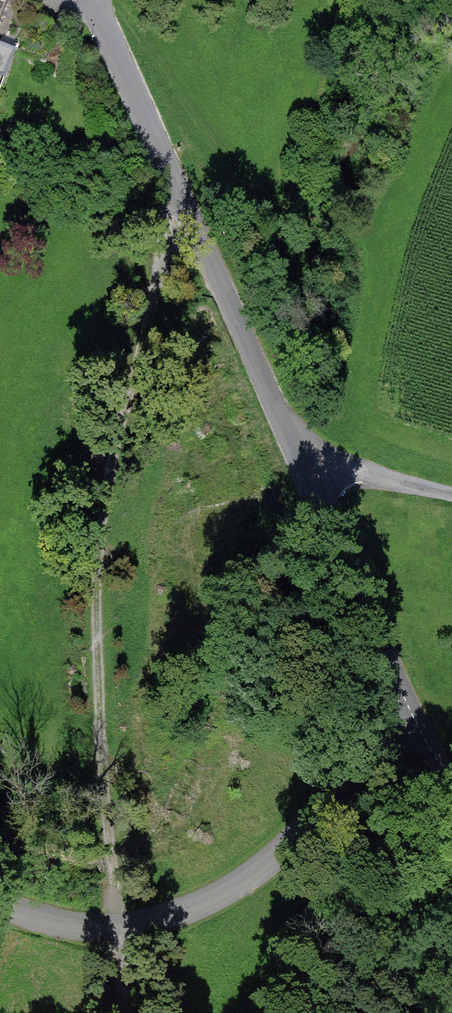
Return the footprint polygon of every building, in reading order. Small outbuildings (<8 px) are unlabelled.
[(1,0),(0,0),(0,101),(35,14),(1,0)]
